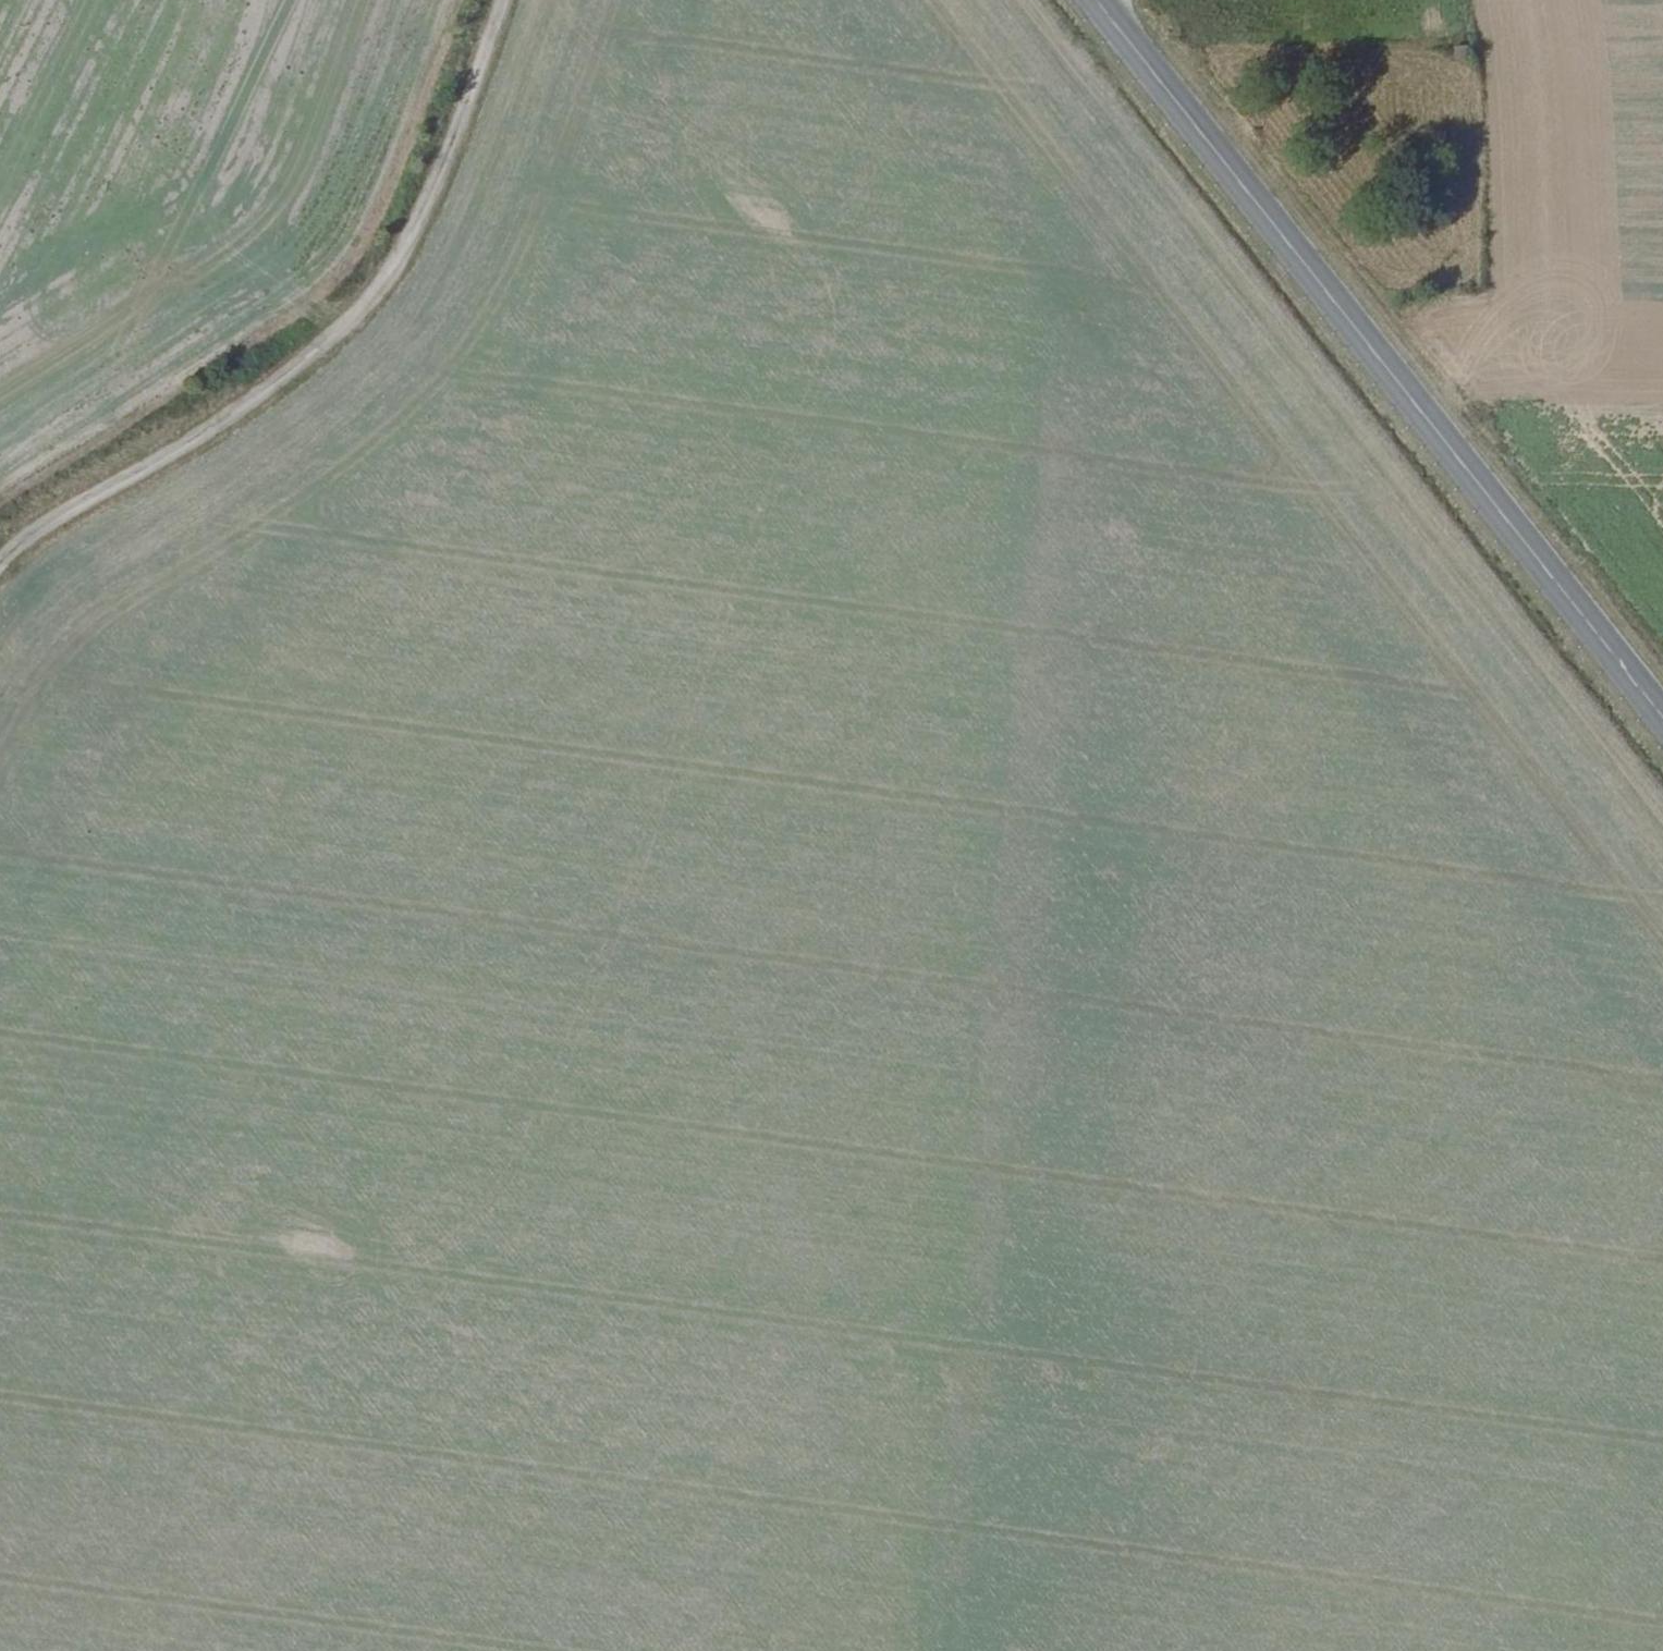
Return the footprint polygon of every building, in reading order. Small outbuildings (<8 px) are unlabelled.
[(1457,61),(1446,61),(1447,74),(1458,74),(1457,61)]
